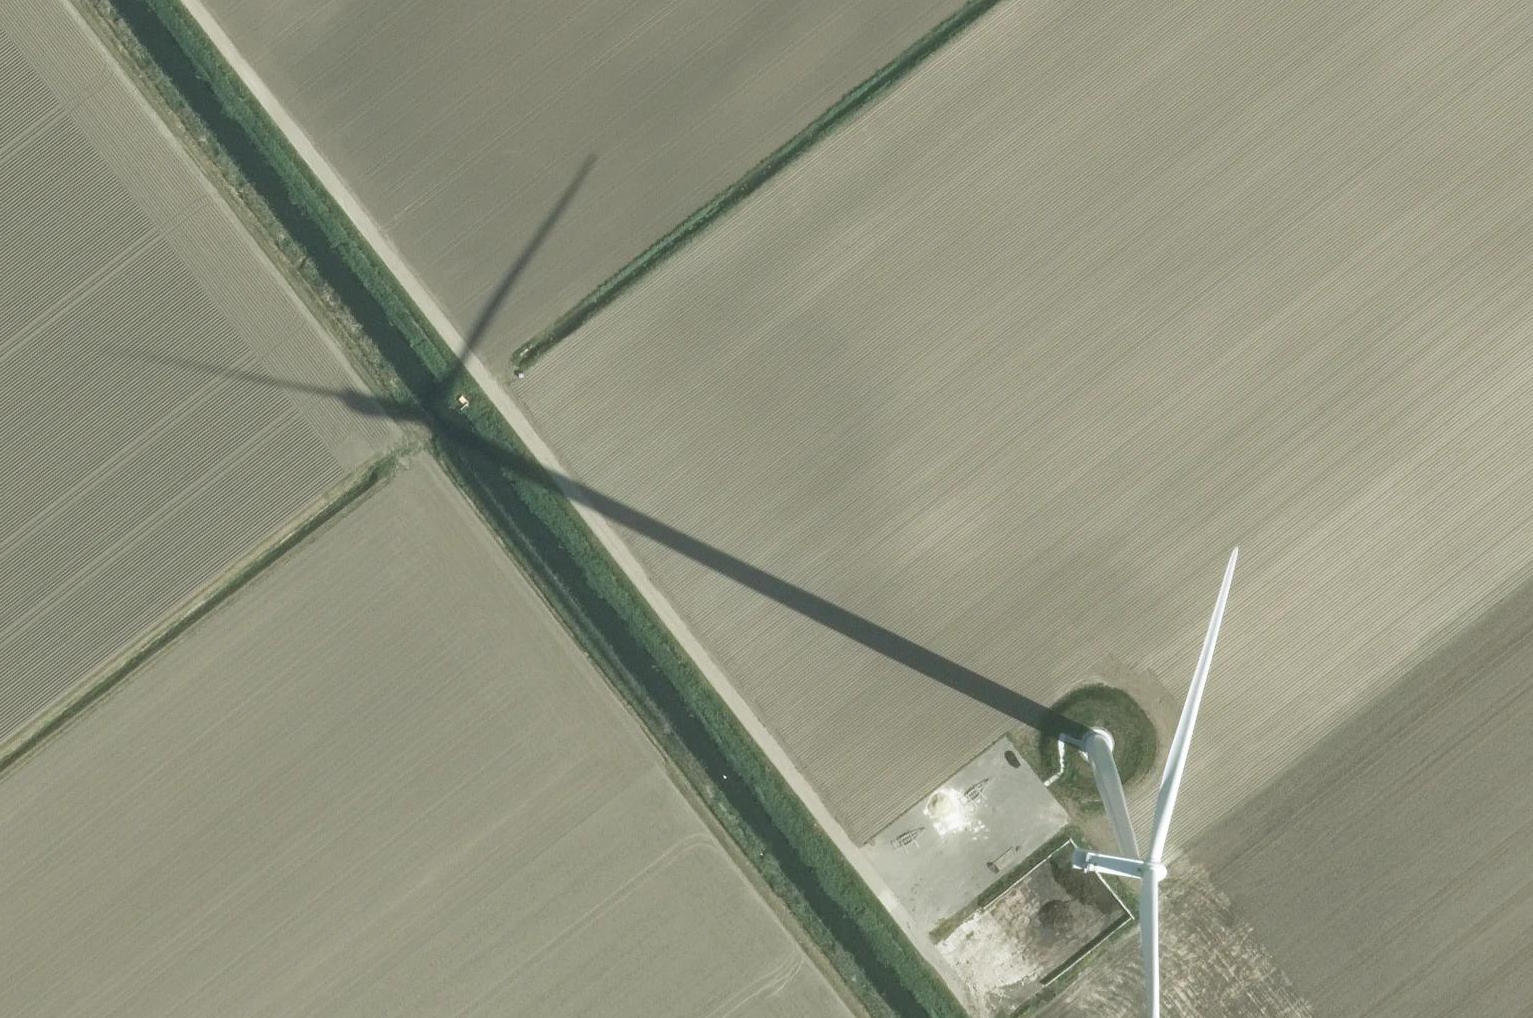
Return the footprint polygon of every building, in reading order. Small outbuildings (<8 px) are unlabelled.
[(1108,747),(1108,745),(1108,743),(1108,741),(1107,739),(1106,738),(1105,736),(1103,735),(1102,734),(1100,733),(1098,733),(1096,733),(1094,733),(1093,733),(1091,734),(1089,735),(1088,736),(1087,738),(1086,739),(1085,741),(1084,743),(1084,745),(1084,747),(1085,748),(1086,750),(1087,752),(1088,753),(1089,755),(1091,755),(1093,756),(1094,757),(1096,757),(1098,757),(1100,756),(1102,756),(1103,755),(1105,753),(1106,752),(1107,750),(1108,748),(1108,747)]
